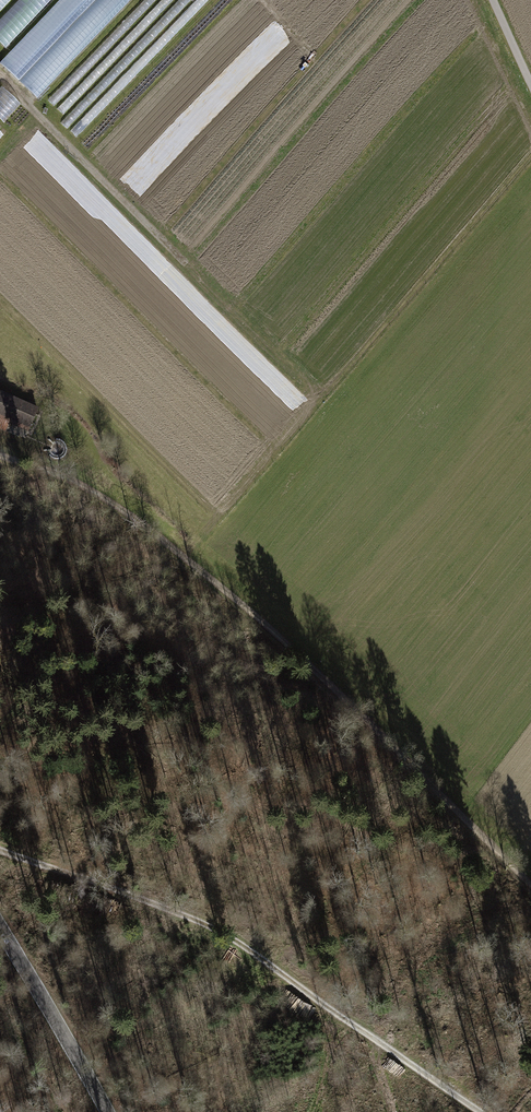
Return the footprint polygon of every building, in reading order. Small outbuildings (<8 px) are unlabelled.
[(0,64),(0,65),(20,83),(40,100),(130,0),(58,0),(0,64)] [(0,21),(0,39),(6,45),(49,0),(20,0),(0,21)] [(11,0),(0,0),(0,11),(11,0)] [(49,101),(54,106),(155,0),(144,0),(49,101)] [(58,110),(63,115),(172,0),(164,0),(58,110)] [(63,123),(68,128),(190,0),(180,0),(63,123)] [(71,132),(76,137),(208,0),(197,0),(71,132)] [(0,99),(0,117),(8,124),(25,107),(9,91),(0,99)] [(0,391),(0,418),(10,422),(29,431),(37,413),(39,408),(0,391)] [(0,418),(0,429),(6,432),(10,422),(0,418)]
